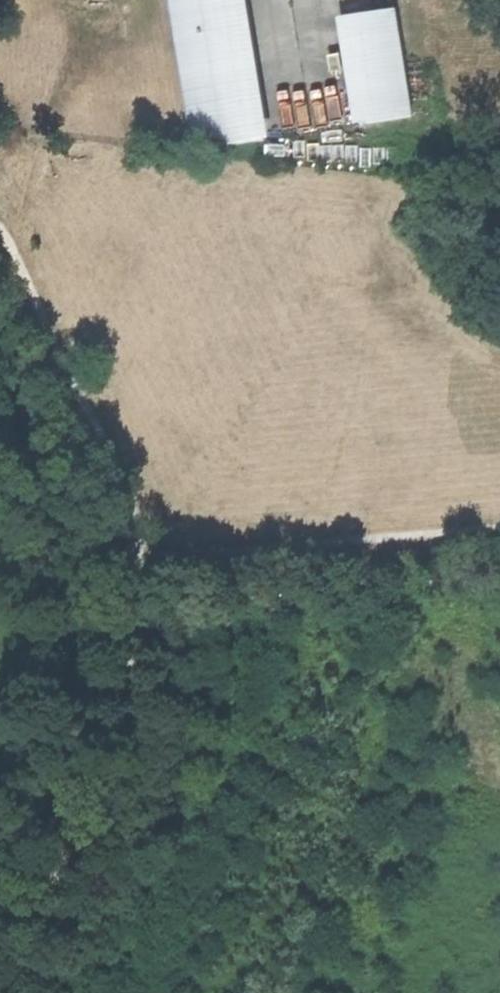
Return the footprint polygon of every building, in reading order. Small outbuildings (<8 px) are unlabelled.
[(241,0),(171,0),(195,151),(264,140),(241,0)] [(395,12),(345,20),(361,125),(412,117),(395,12)]
